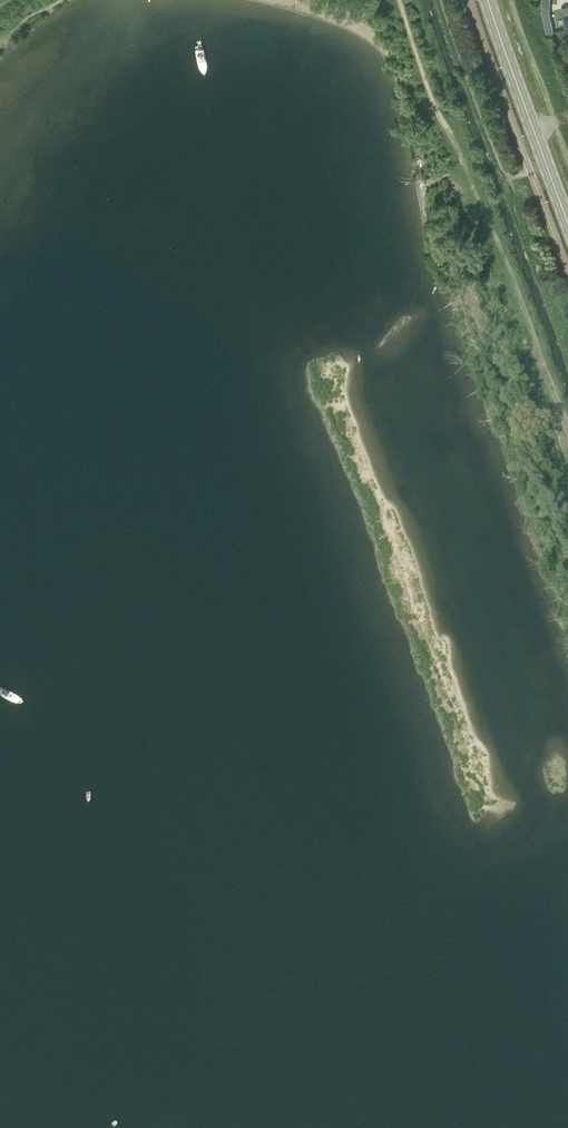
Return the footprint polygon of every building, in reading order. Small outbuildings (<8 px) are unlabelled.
[(546,25),(552,24),(549,10),(543,11),(546,25)] [(547,33),(553,31),(554,31),(552,24),(546,25),(547,33)]
